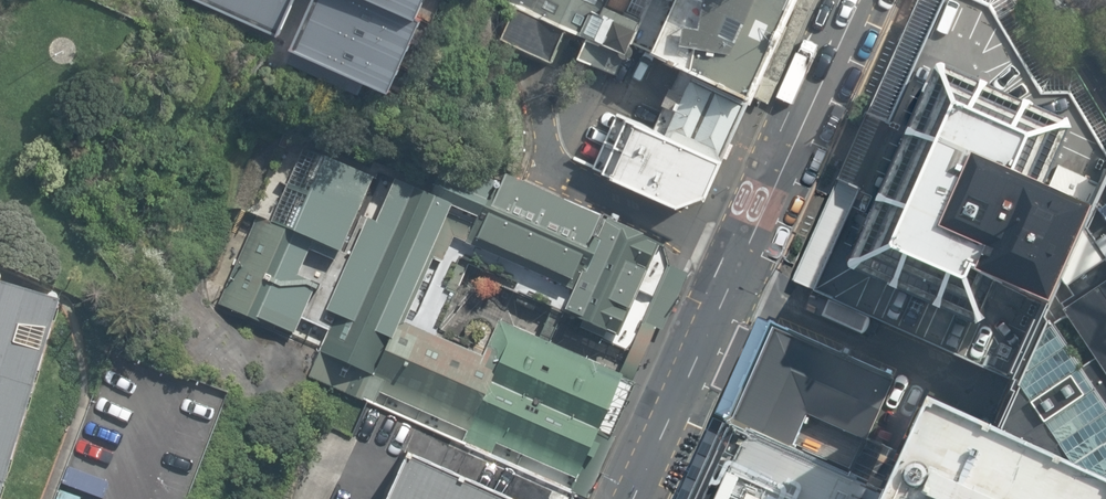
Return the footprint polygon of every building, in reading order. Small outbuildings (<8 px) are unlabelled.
[(279,37),(296,0),(198,0),(279,37)] [(373,0),(315,0),(293,50),(390,94),(422,22),(419,20),(373,0)] [(419,20),(427,0),(373,0),(419,20)] [(514,8),(501,38),(556,64),(571,31),(590,39),(581,58),(617,75),(651,0),(499,0),(514,8)] [(653,49),(680,63),(751,95),(794,0),(676,0),(653,49)] [(1013,376),(1048,299),(1091,204),(1102,180),(1105,171),(1105,118),(1031,0),(917,0),(867,111),(839,177),(794,279),(814,288),(1004,376),(1012,379),(1013,376)] [(751,95),(680,63),(650,128),(721,161),(751,95)] [(650,128),(620,113),(593,168),(680,204),(706,195),(710,187),(721,161),(650,128)] [(582,495),(631,375),(498,323),(483,353),(433,328),(461,261),(517,284),(513,292),(608,333),(604,341),(625,351),(665,262),(664,249),(555,194),(446,156),(431,192),(285,139),(250,213),(255,216),(219,303),(321,346),(312,370),(582,495)] [(1102,180),(1091,204),(1048,299),(1013,376),(1017,377),(999,417),(1105,466),(1105,171),(1102,180)] [(59,304),(0,288),(0,494),(59,304)] [(759,315),(716,412),(728,417),(727,419),(795,449),(796,446),(851,471),(865,440),(867,441),(897,377),(772,321),(759,315)] [(999,417),(988,413),(929,386),(883,488),(795,449),(727,419),(715,414),(676,498),(1105,498),(1105,466),(999,417)] [(582,495),(369,402),(330,498),(581,498),(582,495)]
